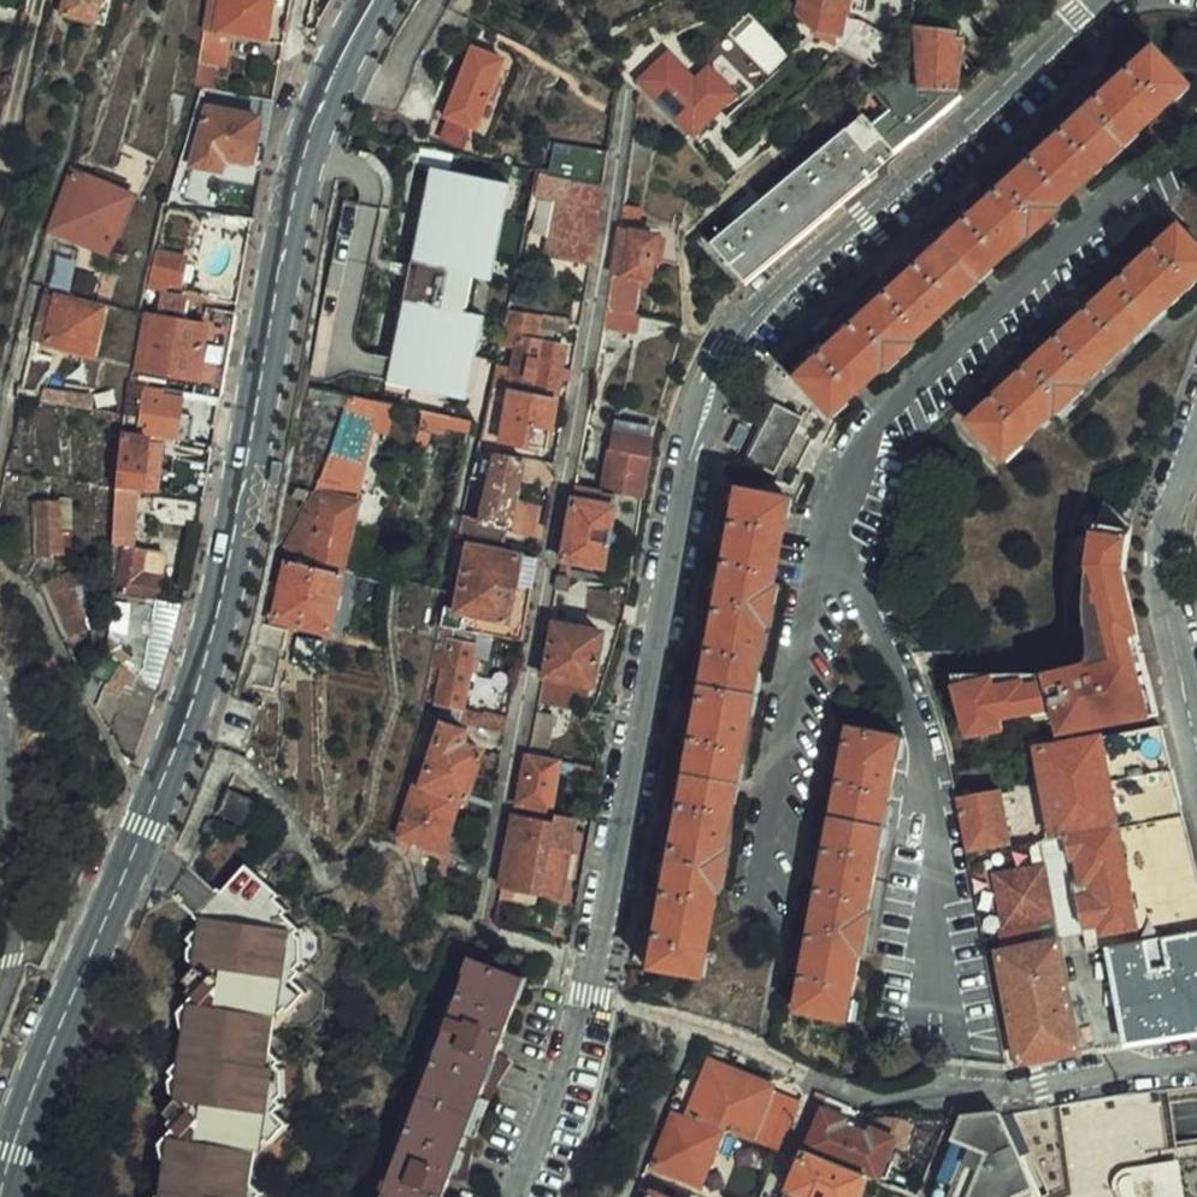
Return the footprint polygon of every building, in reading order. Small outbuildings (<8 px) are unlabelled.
[(110,0),(65,0),(62,14),(104,25),(110,0)] [(203,32),(218,34),(224,0),(208,0),(203,32)] [(231,36),(264,43),(271,0),(224,0),(218,34),(231,36)] [(842,51),(863,21),(840,18),(843,0),(799,0),(797,12),(817,36),(824,38),(829,41),(835,45),(840,49),(842,51)] [(894,39),(863,21),(842,51),(877,68),(894,39)] [(955,27),(915,27),(914,50),(913,75),(919,76),(918,88),(946,88),(955,87),(955,27)] [(218,34),(203,32),(198,62),(216,67),(226,69),(231,36),(218,34)] [(625,69),(643,88),(652,99),(658,95),(691,131),(717,106),(671,55),(663,62),(645,41),(619,62),(625,69)] [(1185,83),(1150,43),(794,374),(829,412),(1185,83)] [(509,58),(476,45),(448,116),(479,130),(509,58)] [(918,88),(913,75),(914,50),(886,73),(918,88)] [(193,89),(202,91),(211,92),(216,67),(198,62),(193,89)] [(938,115),(918,88),(886,73),(883,71),(869,83),(914,136),(938,115)] [(955,87),(946,88),(918,88),(938,115),(961,95),(955,87)] [(250,163),(259,119),(208,109),(196,166),(223,172),(225,158),(250,163)] [(860,112),(710,239),(745,280),(895,152),(860,112)] [(611,150),(556,143),(550,171),(549,171),(549,175),(542,173),(537,192),(549,194),(548,198),(556,198),(566,201),(556,256),(592,262),(611,150)] [(653,147),(634,144),(631,167),(649,170),(653,147)] [(226,175),(254,181),(257,166),(229,160),(226,175)] [(512,184),(431,166),(410,264),(446,271),(439,305),(404,297),(385,382),(467,399),(485,314),(465,310),(472,276),(491,280),(512,184)] [(84,169),(81,177),(130,197),(134,187),(97,171),(96,173),(84,169)] [(81,177),(70,173),(47,230),(109,255),(132,197),(130,197),(81,177)] [(566,201),(556,198),(546,255),(556,256),(566,201)] [(626,205),(624,220),(641,223),(643,208),(626,205)] [(643,234),(644,227),(623,224),(610,309),(639,314),(643,288),(651,288),(654,262),(658,236),(643,234)] [(1182,224),(970,421),(1006,459),(1059,412),(1061,414),(1091,386),(1088,384),(1196,284),(1196,242),(1182,224)] [(668,238),(658,236),(654,262),(664,263),(668,238)] [(177,281),(182,257),(158,252),(150,285),(165,288),(167,279),(177,281)] [(104,257),(92,300),(107,304),(120,261),(104,257)] [(55,296),(43,293),(30,340),(43,342),(55,296)] [(163,294),(158,317),(180,322),(185,298),(163,294)] [(101,308),(55,296),(43,342),(89,355),(101,308)] [(641,334),(644,315),(639,314),(610,309),(606,327),(641,334)] [(180,322),(158,317),(147,315),(136,371),(198,383),(197,394),(221,398),(236,316),(208,310),(204,327),(180,322)] [(511,310),(508,322),(545,328),(569,331),(571,318),(511,310)] [(514,350),(507,388),(512,389),(556,397),(559,381),(561,368),(565,347),(542,343),(545,328),(508,322),(503,348),(514,350)] [(559,381),(571,382),(573,370),(561,368),(559,381)] [(123,416),(122,436),(136,438),(142,385),(130,383),(126,383),(123,416)] [(142,385),(136,438),(146,440),(176,445),(183,392),(142,385)] [(348,405),(352,394),(315,386),(313,398),(348,405)] [(507,388),(494,386),(480,449),(495,451),(507,388)] [(546,447),(556,397),(512,389),(503,438),(546,447)] [(42,390),(40,402),(66,406),(68,395),(42,390)] [(323,555),(322,561),(344,566),(360,500),(351,497),(361,451),(370,453),(375,432),(383,401),(352,394),(348,405),(319,493),(291,547),(323,555)] [(395,437),(402,405),(383,401),(375,432),(395,437)] [(747,459),(773,474),(781,458),(796,430),(803,417),(776,402),(767,419),(763,417),(751,441),(755,443),(747,459)] [(449,429),(471,433),(473,422),(432,415),(428,431),(448,435),(449,429)] [(617,420),(604,489),(619,492),(644,496),(658,426),(617,420)] [(802,469),(816,441),(796,430),(781,458),(802,469)] [(146,440),(136,438),(122,436),(117,490),(137,492),(203,500),(212,450),(176,445),(175,450),(146,445),(146,440)] [(495,451),(480,449),(474,477),(488,480),(479,517),(465,515),(460,536),(503,545),(507,526),(514,528),(513,534),(541,540),(544,524),(538,523),(541,507),(515,502),(519,479),(552,485),(556,463),(495,451)] [(607,566),(619,492),(604,489),(576,485),(563,557),(607,566)] [(786,493),(735,485),(648,966),(699,975),(786,493)] [(296,497),(309,501),(314,492),(298,487),(296,497)] [(134,549),(137,492),(117,490),(109,596),(156,603),(163,553),(134,549)] [(62,557),(62,502),(37,502),(37,557),(62,557)] [(1130,538),(1133,528),(1107,503),(1100,524),(1091,575),(1090,607),(1090,636),(1089,648),(1090,652),(1090,653),(1089,655),(1089,657),(1088,659),(1088,660),(1087,661),(1086,663),(1085,665),(1084,666),(1083,667),(1082,668),(1081,669),(1079,670),(1078,671),(1077,671),(1075,672),(1073,673),(1071,673),(1069,673),(1067,673),(1066,673),(971,674),(973,682),(955,685),(970,735),(998,730),(995,718),(1058,707),(1064,732),(1100,725),(1160,714),(1144,649),(1127,585),(1124,571),(1127,572),(1127,569),(1128,554),(1130,538)] [(458,609),(447,606),(443,626),(462,629),(465,615),(495,621),(492,634),(523,640),(538,558),(471,545),(458,609)] [(329,629),(344,566),(322,561),(321,567),(290,560),(278,618),(329,629)] [(563,563),(560,576),(572,578),(574,565),(563,563)] [(63,581),(41,591),(64,641),(65,644),(90,633),(92,632),(89,626),(73,591),(87,585),(81,570),(62,579),(63,581)] [(572,578),(560,576),(558,588),(570,590),(572,578)] [(611,593),(630,596),(631,589),(613,585),(611,593)] [(585,618),(623,625),(624,620),(630,596),(611,593),(592,589),(585,618)] [(156,603),(109,596),(106,647),(118,658),(104,676),(97,705),(111,728),(127,690),(132,693),(139,676),(141,678),(148,672),(156,603)] [(184,607),(156,603),(148,672),(141,678),(139,676),(132,693),(127,690),(111,728),(113,732),(127,756),(135,758),(143,738),(153,712),(158,699),(160,695),(167,671),(173,649),(177,637),(182,614),(184,607)] [(604,631),(555,621),(541,693),(549,695),(552,676),(594,684),(604,631)] [(105,622),(89,626),(92,632),(90,633),(97,649),(105,647),(105,622)] [(290,630),(267,624),(251,683),(276,688),(290,630)] [(474,659),(479,632),(462,629),(443,626),(431,689),(442,691),(439,702),(465,707),(472,670),(479,671),(481,659),(474,659)] [(973,682),(971,674),(952,673),(955,685),(973,682)] [(275,707),(247,699),(234,745),(262,754),(275,707)] [(464,709),(463,720),(504,731),(506,718),(464,709)] [(443,722),(443,715),(427,711),(421,731),(437,736),(432,755),(423,783),(461,795),(467,797),(483,747),(463,742),(467,729),(443,722)] [(1002,717),(995,718),(998,730),(1004,728),(1002,717)] [(549,722),(536,720),(530,754),(543,755),(549,722)] [(1068,836),(1085,928),(1089,949),(1106,946),(1103,932),(1138,927),(1140,940),(1196,930),(1196,859),(1163,725),(1039,747),(1055,839),(1068,836)] [(902,736),(850,728),(799,1010),(851,1020),(902,736)] [(437,736),(421,731),(415,751),(432,755),(437,736)] [(550,808),(560,758),(543,755),(530,754),(520,802),(550,808)] [(572,773),(597,777),(599,764),(574,760),(572,773)] [(407,778),(388,838),(398,842),(416,866),(422,863),(429,842),(444,847),(461,795),(423,783),(407,778)] [(1001,789),(960,796),(969,850),(1011,843),(1001,789)] [(257,800),(231,790),(222,811),(248,822),(257,800)] [(554,821),(517,815),(503,885),(517,888),(575,898),(589,820),(555,814),(554,821)] [(989,947),(1085,928),(1068,836),(1055,839),(1050,840),(972,853),(971,853),(989,947)] [(262,1190),(247,1175),(251,1171),(239,1159),(244,1155),(237,1149),(257,1128),(270,1140),(290,1119),(276,1105),(285,1096),(261,1074),(281,1053),(268,1040),(272,1036),(261,1025),(265,1021),(261,1017),(279,999),(291,1010),(310,990),(297,978),(304,970),(282,950),(302,928),(288,914),(292,910),(279,898),(282,895),(254,870),(188,942),(205,959),(182,984),(195,996),(177,1015),(181,1032),(177,1065),(168,1075),(171,1078),(162,1086),(176,1098),(164,1111),(177,1124),(159,1143),(161,1159),(158,1196),(255,1196),(262,1190)] [(517,888),(503,885),(501,898),(514,899),(517,888)] [(1140,940),(1111,945),(1129,1042),(1196,1033),(1196,930),(1140,940)] [(1082,1050),(1060,940),(1002,951),(1023,1062),(1082,1050)] [(526,979),(472,958),(382,1196),(444,1196),(526,979)] [(709,1060),(689,1113),(748,1137),(769,1083),(709,1060)] [(748,1137),(781,1150),(802,1096),(769,1083),(748,1137)] [(1003,1114),(1041,1196),(1196,1196),(1196,1139),(1180,1141),(1175,1102),(1196,1098),(1196,1083),(1149,1089),(1003,1114)] [(796,1144),(806,1148),(809,1149),(826,1109),(831,1095),(818,1089),(796,1144)] [(809,1149),(866,1172),(879,1177),(895,1137),(874,1127),(871,1135),(854,1127),(857,1121),(826,1109),(809,1149)] [(722,1131),(675,1112),(654,1165),(701,1184),(722,1131)] [(1003,1114),(1002,1113),(963,1115),(931,1196),(1041,1196),(1003,1114)] [(902,1147),(932,1161),(949,1117),(914,1117),(902,1147)] [(866,1172),(809,1149),(806,1148),(789,1190),(807,1196),(856,1196),(866,1172)] [(893,1171),(889,1181),(906,1188),(911,1179),(893,1171)] [(656,1187),(652,1196),(681,1196),(656,1187)]
